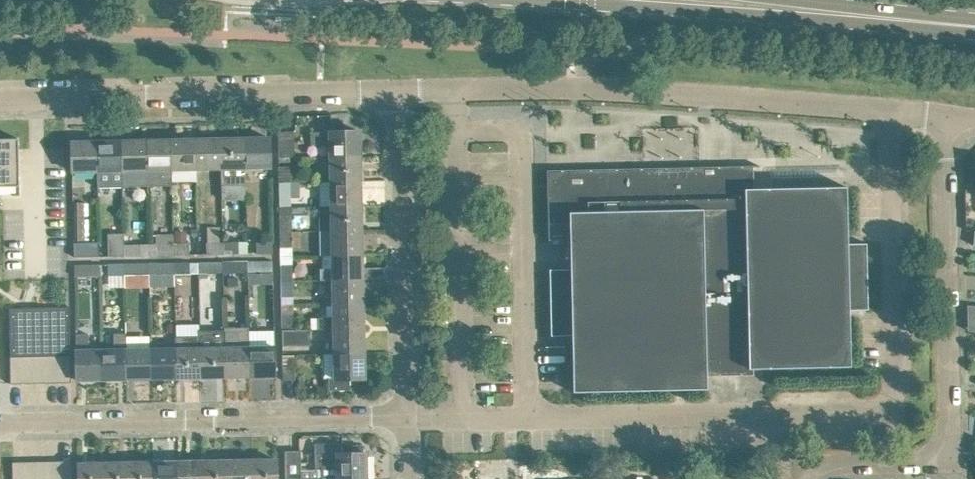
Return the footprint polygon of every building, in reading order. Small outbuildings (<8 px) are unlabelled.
[(295,157),(294,131),(278,132),(279,157),(295,157)] [(360,158),(360,131),(330,132),(314,132),(314,145),(330,144),(331,158),(360,158)] [(245,168),(245,138),(221,139),(221,168),(221,186),(246,185),(245,168)] [(271,167),(270,138),(245,138),(245,168),(271,167)] [(19,186),(20,186),(19,148),(19,145),(17,145),(17,147),(3,147),(3,139),(0,139),(0,187),(19,186)] [(221,168),(221,139),(195,140),(196,169),(221,168)] [(171,186),(171,169),(170,140),(146,141),(147,170),(147,186),(171,186)] [(196,169),(195,140),(170,140),(171,169),(196,169)] [(123,188),(123,170),(122,141),(97,142),(97,171),(98,189),(123,188)] [(147,170),(146,141),(122,141),(123,170),(147,170)] [(97,171),(97,142),(72,142),(73,171),(97,171)] [(361,183),(360,158),(331,158),(331,183),(361,183)] [(868,310),(867,243),(847,244),(846,190),(847,190),(847,187),(750,189),(750,167),(760,167),(760,166),(701,167),(702,220),(570,223),(572,269),(550,269),(551,336),(574,335),(575,389),(573,389),(574,392),(708,389),(708,386),(706,386),(706,376),(753,375),(753,369),(851,367),(851,364),(850,364),(848,310),(868,310)] [(702,220),(701,167),(547,171),(549,240),(564,240),(564,238),(550,239),(549,224),(570,223),(702,220)] [(291,184),(290,168),(279,168),(279,184),(291,184)] [(361,207),(361,183),(331,183),(332,208),(361,207)] [(291,200),(291,184),(279,184),(280,200),(291,200)] [(84,202),(74,202),(75,241),(85,241),(84,202)] [(362,232),(361,207),(332,208),(332,232),(362,232)] [(292,233),(291,217),(280,217),(280,233),(292,233)] [(221,226),(206,227),(207,254),(222,253),(221,242),(221,226)] [(362,232),(332,232),(333,257),(362,257),(362,232)] [(125,255),(124,233),(109,234),(109,256),(125,255)] [(148,255),(148,244),(130,244),(130,233),(124,233),(125,255),(148,255)] [(292,258),(292,233),(280,233),(281,258),(292,258)] [(173,254),(173,243),(173,234),(153,235),(153,244),(148,244),(148,255),(173,254)] [(273,241),(256,241),(256,253),(273,252),(273,241)] [(248,242),(221,242),(222,253),(248,253),(248,242)] [(190,254),(189,243),(173,243),(173,254),(190,254)] [(90,245),(74,245),(74,256),(90,256),(90,245)] [(333,270),(321,270),(321,282),(333,281),(363,281),(362,257),(333,257),(333,270)] [(293,282),(292,266),(292,258),(281,258),(281,282),(293,282)] [(273,260),(248,261),(248,272),(273,271),(273,260)] [(223,272),(223,261),(198,262),(198,273),(223,272)] [(248,272),(248,261),(223,261),(223,272),(248,272)] [(174,273),(173,262),(149,263),(149,274),(174,273)] [(198,273),(198,262),(173,262),(174,273),(198,273)] [(125,274),(125,263),(108,264),(109,275),(125,274)] [(149,274),(149,263),(125,263),(125,274),(149,274)] [(99,264),(75,264),(75,276),(100,275),(99,264)] [(238,278),(228,278),(228,288),(238,288),(238,278)] [(363,306),(363,289),(363,281),(333,281),(334,306),(363,306)] [(293,307),(293,282),(281,282),(282,307),(293,307)] [(364,330),(363,306),(334,306),(334,317),(319,318),(319,330),(334,330),(364,330)] [(69,307),(9,308),(10,357),(22,357),(35,357),(46,356),(60,356),(70,356),(69,307)] [(294,331),(293,315),(293,307),(282,307),(282,331),(294,331)] [(250,376),(250,347),(249,327),(225,328),(225,330),(224,330),(224,377),(250,376)] [(224,377),(224,330),(199,331),(199,348),(200,377),(224,377)] [(364,355),(364,330),(334,330),(335,355),(364,355)] [(309,331),(294,331),(282,331),(283,347),(309,347),(309,331)] [(127,379),(126,350),(126,333),(114,333),(114,350),(101,350),(102,379),(127,379)] [(102,379),(101,350),(90,350),(89,334),(76,334),(77,380),(102,379)] [(275,376),(275,356),(275,347),(250,347),(250,376),(275,376)] [(200,377),(199,348),(175,349),(176,378),(200,377)] [(151,378),(150,349),(126,350),(127,379),(151,378)] [(176,378),(175,349),(150,349),(151,378),(176,378)] [(365,379),(364,355),(335,355),(335,378),(328,378),(329,391),(350,390),(350,379),(365,379)] [(46,356),(35,357),(35,383),(47,383),(46,356)] [(60,356),(46,356),(47,383),(60,383),(60,356)] [(70,356),(60,356),(60,383),(71,382),(70,356)] [(22,357),(10,357),(11,382),(11,384),(23,383),(22,357)] [(35,357),(22,357),(23,383),(35,383),(35,357)] [(294,380),(294,364),(283,364),(283,380),(294,380)] [(285,450),(285,478),(297,478),(301,478),(301,450),(285,450)] [(315,454),(315,466),(323,466),(323,478),(367,478),(366,453),(341,453),(337,453),(337,454),(328,454),(315,454)] [(252,460),(227,461),(227,478),(252,478),(252,460)] [(277,460),(252,460),(252,478),(277,478),(277,460)] [(24,462),(24,478),(38,478),(37,461),(24,462)] [(37,461),(38,478),(49,478),(48,461),(37,461)] [(48,461),(49,478),(62,478),(62,461),(48,461)] [(62,461),(62,478),(73,478),(73,461),(62,461)] [(201,461),(178,462),(178,478),(202,478),(201,461)] [(227,461),(201,461),(202,478),(227,478),(227,461)] [(13,462),(13,463),(13,478),(24,478),(24,462),(13,462)] [(153,462),(129,463),(129,478),(153,478),(153,462)] [(178,462),(153,462),(153,478),(178,478),(178,462)] [(104,463),(79,464),(79,478),(105,478),(104,463)] [(129,463),(104,463),(105,478),(129,478),(129,463)]
